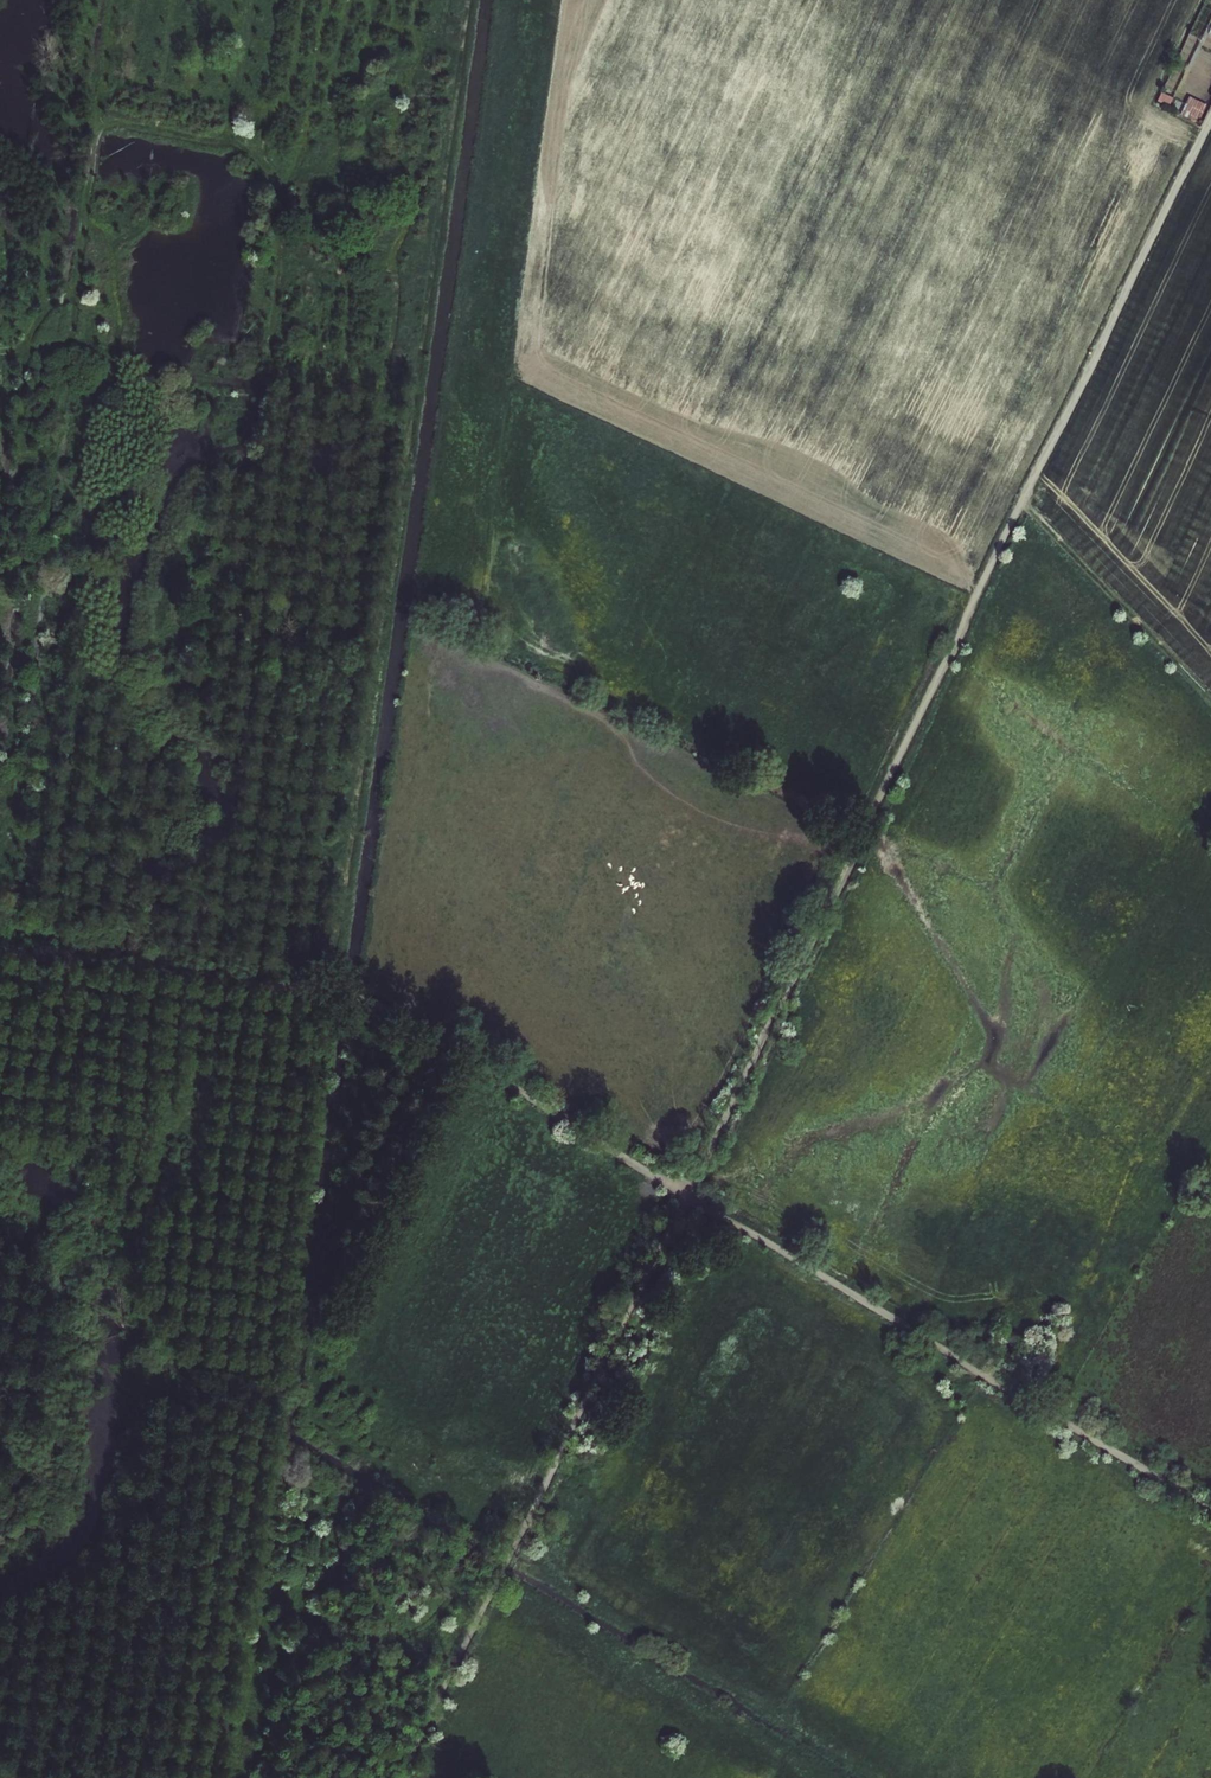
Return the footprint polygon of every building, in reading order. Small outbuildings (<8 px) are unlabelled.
[(1170,75),(1164,91),(1176,95),(1182,79),(1170,75)] [(1159,100),(1171,105),(1175,96),(1163,91),(1159,100)] [(1190,95),(1184,113),(1202,120),(1209,102),(1190,95)]
